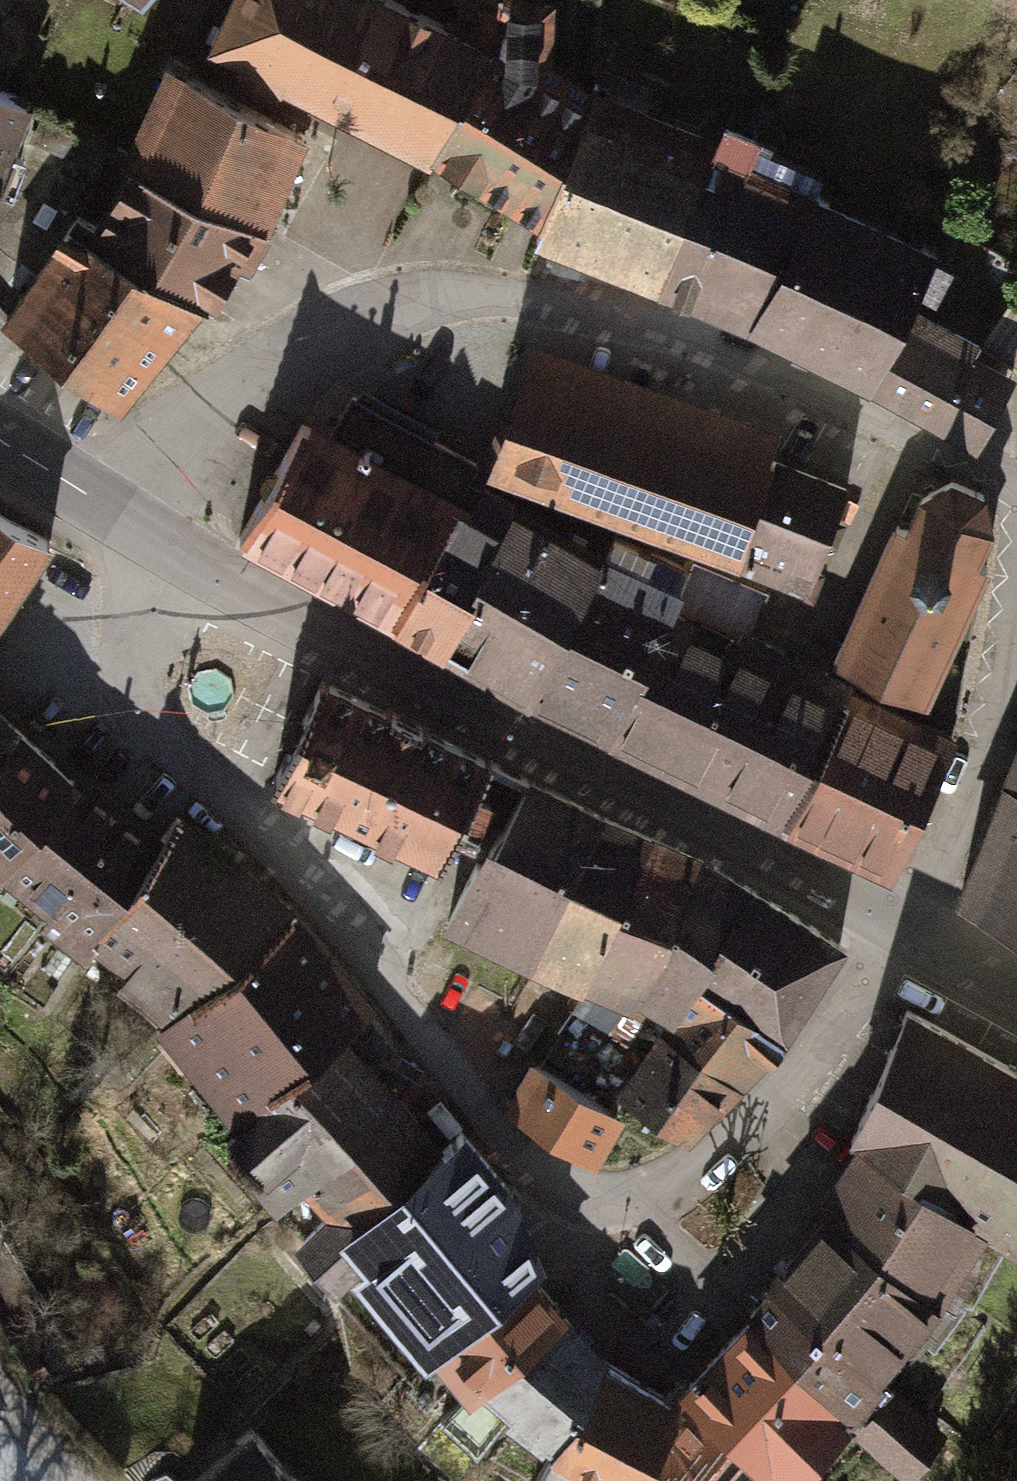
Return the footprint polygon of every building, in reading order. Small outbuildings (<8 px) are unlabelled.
[(420,153),(500,0),(447,0),(442,11),(417,0),(209,0),(188,38),(310,99),(351,119),(420,153)] [(536,205),(575,94),(527,57),(536,10),(525,0),(500,0),(420,153),(474,177),(536,205)] [(300,120),(174,59),(126,152),(267,211),(282,172),(300,120)] [(23,83),(0,74),(0,143),(23,83)] [(569,222),(662,271),(702,142),(575,94),(536,205),(569,222)] [(662,271),(871,363),(906,299),(940,231),(738,156),(748,121),(712,107),(702,142),(662,271)] [(229,254),(267,211),(126,152),(91,209),(196,290),(229,254)] [(196,290),(91,209),(77,195),(0,297),(0,311),(116,390),(152,346),(196,290)] [(989,342),(1016,360),(1016,298),(989,342)] [(906,299),(871,363),(982,436),(1012,370),(975,349),(980,339),(906,299)] [(535,347),(528,368),(772,454),(778,435),(535,347)] [(513,402),(490,467),(485,475),(803,598),(844,479),(772,454),(528,368),(522,377),(513,402)] [(268,482),(237,543),(394,634),(477,492),(485,475),(490,467),(476,459),(353,400),(329,440),(300,426),(268,482)] [(925,697),(980,558),(984,541),(983,530),(984,523),(983,516),(978,505),(944,491),(930,493),(923,498),(917,502),(911,509),(896,526),(840,662),(925,697)] [(477,492),(394,634),(882,881),(947,740),(751,642),(477,492)] [(324,684),(275,785),(441,866),(488,763),(324,684)] [(964,895),(1016,923),(1016,729),(964,895)] [(0,732),(0,828),(46,769),(0,732)] [(46,769),(0,828),(0,910),(54,947),(129,822),(46,769)] [(241,911),(129,822),(54,947),(154,1034),(241,911)] [(654,841),(578,998),(616,1012),(589,1075),(519,1042),(485,1095),(575,1158),(598,1118),(668,1137),(832,939),(654,841)] [(241,911),(154,1034),(215,1135),(359,1023),(241,911)] [(988,1242),(1016,1260),(1016,1072),(905,1008),(838,1153),(851,1163),(988,1242)] [(359,1023),(215,1135),(282,1240),(415,1141),(359,1023)] [(415,1141),(282,1240),(380,1355),(510,1268),(415,1141)] [(547,1466),(570,1480),(813,1480),(854,1433),(896,1386),(988,1242),(851,1163),(668,1406),(612,1371),(547,1466)] [(510,1268),(380,1355),(464,1447),(562,1325),(510,1268)] [(562,1325),(464,1447),(506,1432),(547,1466),(612,1371),(562,1325)] [(908,1480),(927,1480),(961,1442),(896,1386),(854,1433),(908,1480)] [(258,1428),(197,1480),(305,1480),(258,1428)]
